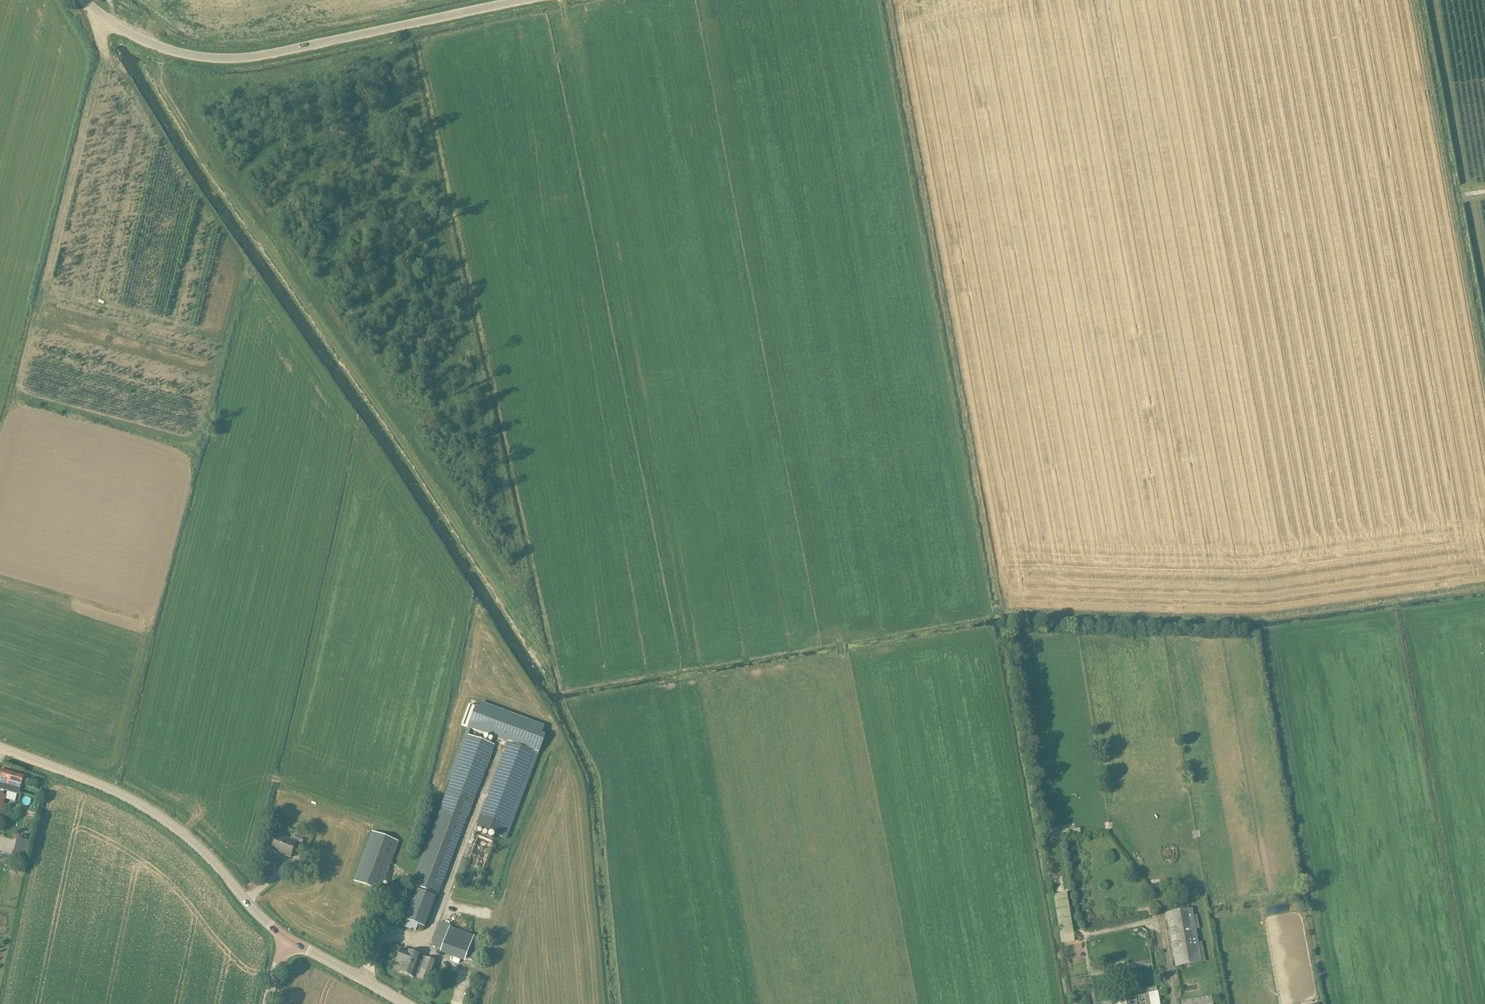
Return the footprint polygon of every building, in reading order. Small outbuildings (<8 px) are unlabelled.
[(451,755),(457,757),(471,726),(528,746),(528,749),(533,750),(548,710),(482,681),(451,755)] [(448,786),(440,809),(411,885),(438,895),(494,746),(467,736),(448,786)] [(507,743),(477,823),(475,828),(503,838),(535,753),(507,743)] [(1,789),(18,794),(23,777),(0,770),(0,771),(0,794),(1,789)] [(398,842),(372,832),(353,881),(380,891),(398,842)] [(290,858),(294,849),(300,851),(303,841),(292,837),(290,841),(277,836),(271,851),(290,858)] [(18,838),(14,851),(22,854),(25,840),(18,838)] [(25,855),(13,851),(11,860),(23,863),(25,855)] [(416,890),(405,920),(425,928),(436,897),(416,890)] [(1074,941),(1073,933),(1066,893),(1053,896),(1061,944),(1074,941)] [(1202,942),(1198,942),(1195,930),(1199,929),(1197,915),(1193,915),(1192,909),(1166,914),(1175,968),(1201,963),(1201,962),(1205,962),(1202,942)] [(431,947),(441,950),(440,953),(465,963),(466,959),(476,963),(484,940),(474,936),(451,927),(452,926),(440,922),(431,947)] [(417,979),(429,983),(437,962),(421,957),(407,951),(407,952),(401,950),(396,963),(402,965),(399,972),(413,978),(414,975),(418,975),(417,979)] [(1128,961),(1089,968),(1091,977),(1152,965),(1151,961),(1129,965),(1128,961)] [(1144,995),(1146,1003),(1159,1003),(1157,992),(1144,995)]
